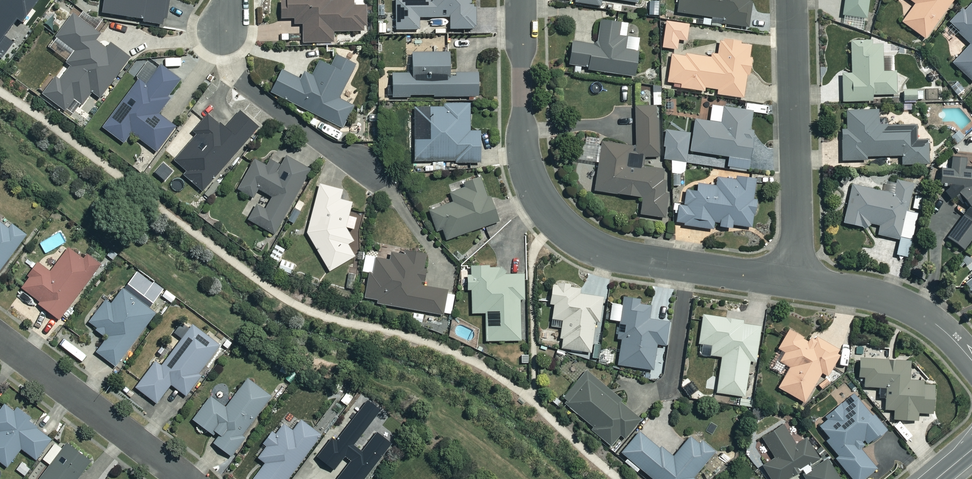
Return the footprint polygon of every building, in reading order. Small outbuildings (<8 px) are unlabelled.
[(20,21),(25,24),(43,0),(2,0),(0,2),(0,49),(20,21)] [(91,0),(68,0),(84,12),(92,1),(91,0)] [(104,15),(168,26),(172,0),(106,0),(104,15)] [(284,20),(298,20),(298,26),(305,26),(306,44),(336,43),(335,34),(367,32),(366,8),(356,8),(355,0),(334,2),(334,0),(283,0),(284,20)] [(398,31),(421,31),(421,19),(453,18),(453,30),(478,30),(477,0),(398,0),(398,31)] [(680,15),(729,20),(728,25),(750,27),(753,0),(681,0),(680,15)] [(845,16),(869,19),(871,0),(847,0),(845,16)] [(917,5),(904,23),(927,40),(956,0),(910,0),(917,5)] [(967,12),(964,10),(951,24),(971,45),(971,6),(967,12)] [(102,36),(75,15),(58,38),(77,52),(68,63),(73,67),(62,82),(57,78),(45,95),(66,112),(76,99),(84,105),(93,93),(101,99),(132,59),(112,44),(108,50),(98,42),(102,36)] [(622,24),(602,22),(600,46),(575,44),(573,67),(590,68),(589,72),(638,76),(640,52),(628,51),(629,38),(621,37),(622,24)] [(690,26),(668,23),(665,49),(678,51),(679,40),(689,41),(690,26)] [(755,45),(722,41),(721,54),(710,59),(673,55),(670,84),(683,85),(683,89),(705,91),(706,89),(720,90),(719,96),(746,99),(749,75),(752,75),(755,45)] [(886,42),(853,43),(853,75),(844,75),(845,103),(875,102),(875,96),(898,96),(897,73),(887,73),(886,42)] [(955,64),(971,81),(971,46),(955,64)] [(453,55),(415,55),(415,74),(395,74),(395,97),(481,97),(481,74),(453,75),(453,55)] [(357,66),(338,57),(333,68),(322,62),(314,77),(307,73),(302,81),(285,72),(274,94),(344,129),(355,107),(340,100),(357,66)] [(159,70),(149,63),(137,79),(140,81),(105,129),(125,144),(133,134),(158,153),(177,128),(159,114),(183,81),(163,66),(159,70)] [(924,92),(906,91),(905,102),(924,103),(924,92)] [(939,91),(927,91),(927,103),(940,103),(939,91)] [(471,104),(446,104),(446,109),(416,109),(416,162),(482,162),(482,133),(472,133),(471,104)] [(661,158),(660,107),(637,108),(638,159),(661,158)] [(753,112),(726,109),(724,123),(697,119),(695,135),(669,132),(665,160),(674,161),(672,174),(689,177),(692,152),(731,157),(729,169),(751,172),(755,138),(750,137),(753,112)] [(881,111),(848,112),(849,130),(844,130),(845,161),(868,160),(868,158),(904,157),(904,166),(931,165),(930,142),(918,142),(918,127),(881,128),(881,111)] [(259,128),(242,113),(226,130),(210,116),(194,134),(197,136),(176,161),(188,172),(185,176),(204,192),(259,128)] [(632,147),(604,142),(597,192),(645,199),(642,216),(664,219),(671,171),(629,165),(632,147)] [(312,171),(288,158),(283,168),(272,162),(269,168),(257,161),(240,191),(255,199),(260,190),(274,198),(267,212),(258,207),(250,221),(276,235),(312,171)] [(952,158),(957,171),(944,170),(943,183),(947,193),(955,203),(963,196),(971,207),(971,171),(962,160),(952,158)] [(758,183),(720,177),(718,188),(701,186),(700,193),(689,192),(686,207),(682,207),(679,225),(733,233),(735,226),(753,228),(758,201),(755,201),(758,183)] [(490,200),(483,179),(466,185),(467,189),(452,194),(456,203),(432,212),(439,233),(445,231),(449,241),(501,222),(493,199),(490,200)] [(915,185),(894,180),(891,194),(854,185),(846,224),(870,230),(871,224),(882,227),(880,236),(902,241),(898,256),(909,258),(919,215),(909,213),(915,185)] [(345,191),(322,185),(309,234),(332,272),(356,258),(349,246),(356,242),(348,229),(356,231),(359,219),(351,217),(354,204),(342,201),(345,191)] [(966,217),(950,238),(966,251),(971,242),(971,221),(966,217)] [(1,224),(0,226),(0,280),(31,239),(16,227),(12,231),(1,224)] [(287,250),(277,245),(271,259),(281,263),(287,250)] [(85,261),(70,250),(52,273),(40,264),(23,288),(42,303),(40,305),(61,321),(102,266),(89,256),(85,261)] [(408,251),(407,256),(394,254),(393,261),(367,257),(364,273),(371,274),(367,300),(380,302),(379,305),(416,311),(413,325),(424,327),(426,312),(453,317),(457,293),(422,287),(428,255),(408,251)] [(500,268),(470,269),(470,291),(474,291),(474,315),(487,314),(488,342),(524,341),(522,301),(526,300),(525,276),(500,276),(500,268)] [(582,290),(557,284),(552,306),(557,307),(553,327),(564,330),(560,348),(593,355),(605,300),(581,295),(582,290)] [(157,315),(124,290),(113,306),(108,301),(90,325),(109,339),(98,353),(117,368),(157,315)] [(654,303),(625,299),(622,325),(626,326),(620,366),(654,371),(657,345),(667,346),(671,323),(651,320),(654,303)] [(745,323),(705,317),(699,355),(724,359),(718,393),(748,398),(760,328),(745,325),(745,323)] [(222,347),(195,326),(164,367),(158,362),(138,389),(159,405),(173,386),(188,397),(202,377),(201,375),(222,347)] [(809,342),(791,331),(780,350),(788,354),(783,363),(792,369),(780,389),(806,404),(824,374),(829,377),(844,352),(814,334),(809,342)] [(913,363),(863,360),(862,378),(866,378),(866,388),(881,389),(881,398),(888,399),(887,411),(896,412),(896,421),(919,423),(920,413),(936,414),(938,385),(912,384),(913,363)] [(641,423),(592,371),(564,398),(613,449),(641,423)] [(274,398),(250,380),(228,409),(213,398),(195,421),(219,439),(215,444),(233,458),(251,434),(249,432),(274,398)] [(337,478),(365,478),(392,444),(377,432),(362,452),(353,445),(380,410),(367,400),(336,441),(331,438),(317,456),(335,470),(345,457),(351,461),(337,478)] [(859,401),(850,408),(846,403),(816,427),(840,457),(838,459),(854,478),(868,478),(879,470),(858,445),(865,440),(870,447),(888,432),(873,414),(872,416),(859,401)] [(7,405),(0,415),(0,432),(1,433),(0,435),(0,461),(8,468),(23,449),(38,461),(55,440),(29,419),(30,418),(20,410),(17,413),(7,405)] [(303,422),(295,432),(286,426),(278,436),(275,434),(265,446),(269,448),(261,459),(268,465),(257,478),(291,478),(323,437),(303,422)] [(785,427),(765,440),(777,459),(765,467),(772,478),(789,478),(821,459),(809,439),(798,446),(785,427)] [(641,433),(621,458),(639,473),(642,469),(653,478),(699,478),(696,477),(717,452),(695,434),(675,458),(663,448),(662,450),(641,433)] [(57,444),(45,461),(52,467),(43,478),(80,478),(93,462),(70,444),(66,451),(57,444)] [(830,461),(806,476),(807,478),(841,478),(830,461)]
